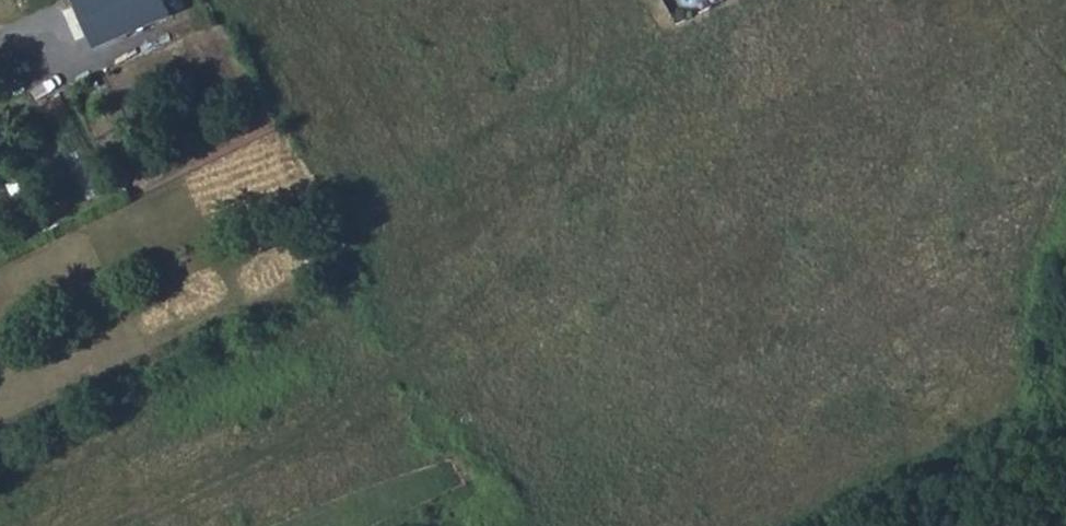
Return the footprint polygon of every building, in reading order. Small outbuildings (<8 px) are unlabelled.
[(93,46),(170,15),(163,0),(74,0),(93,46)]
